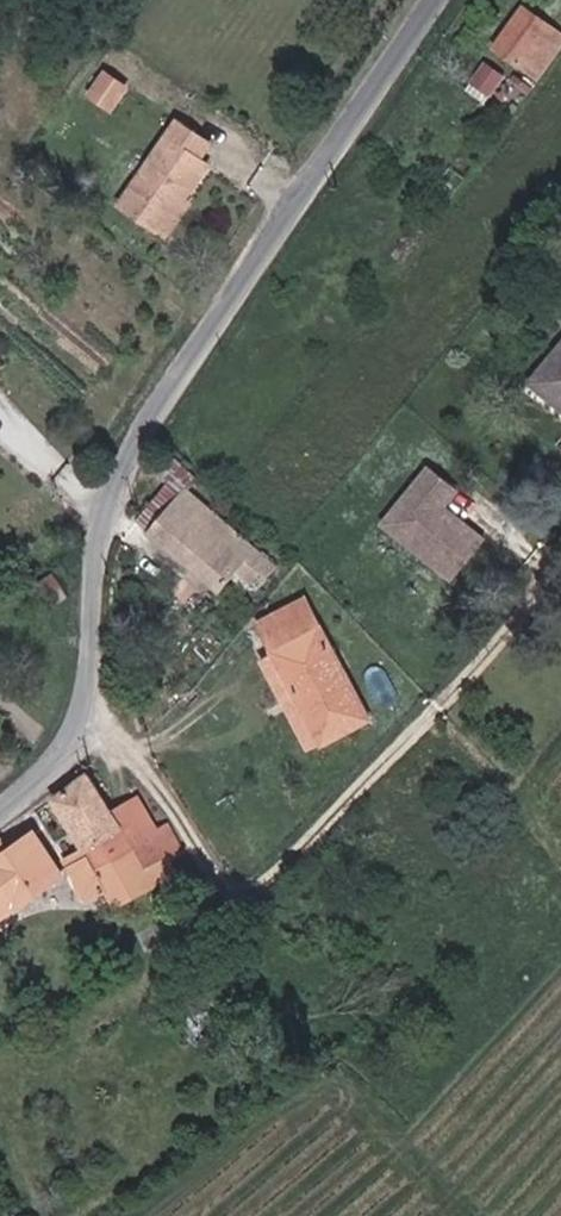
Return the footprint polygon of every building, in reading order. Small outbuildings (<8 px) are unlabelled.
[(546,102),(560,83),(560,53),(530,29),(501,68),(546,102)] [(90,93),(115,110),(133,84),(107,67),(90,93)] [(139,218),(160,183),(182,144),(174,140),(184,122),(151,103),(99,194),(139,218)] [(139,218),(149,224),(169,189),(160,183),(139,218)] [(538,403),(560,423),(560,375),(538,403)] [(474,550),(445,527),(442,530),(436,525),(439,522),(434,518),(447,502),(419,480),(386,521),(393,527),(396,552),(443,590),(474,550)] [(278,587),(288,575),(193,499),(181,513),(172,505),(149,536),(233,600),(258,571),(278,587)] [(396,552),(393,527),(386,521),(374,535),(396,552)] [(277,663),(322,750),(362,711),(308,609),(261,633),(277,663)] [(309,763),(322,750),(277,663),(262,671),(309,763)] [(327,759),(375,734),(362,711),(322,750),(327,759)] [(311,767),(327,759),(322,750),(309,763),(311,767)] [(153,809),(125,825),(100,782),(65,806),(90,858),(93,863),(134,840),(144,857),(154,874),(185,857),(176,839),(172,841),(153,809)] [(72,886),(40,829),(0,858),(0,940),(49,898),(53,904),(72,886)] [(185,857),(200,849),(191,829),(176,839),(185,857)] [(93,863),(101,882),(144,857),(134,840),(93,863)] [(120,894),(154,874),(144,857),(101,882),(89,889),(95,900),(112,898),(120,894)] [(154,874),(162,887),(192,869),(185,857),(154,874)] [(89,889),(101,882),(93,863),(90,858),(77,864),(89,889)] [(120,894),(129,906),(162,887),(154,874),(120,894)]
